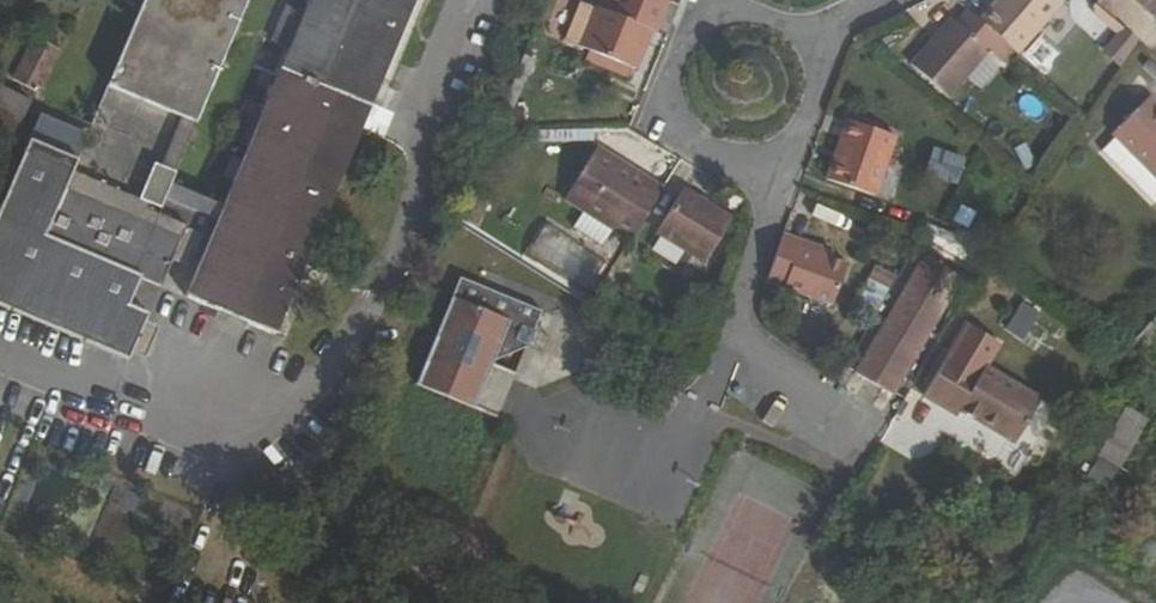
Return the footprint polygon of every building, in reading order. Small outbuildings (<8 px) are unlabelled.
[(22,148),(148,199),(161,204),(166,192),(175,196),(181,184),(171,179),(247,0),(140,0),(84,130),(38,112),(22,148)] [(219,201),(181,184),(175,196),(214,214),(182,291),(269,329),(411,0),(306,0),(299,15),(283,8),(268,42),(286,50),(259,108),(242,101),(226,137),(244,145),(238,159),(229,179),(219,201)] [(656,27),(667,0),(615,0),(612,8),(598,2),(581,40),(634,64),(638,55),(634,53),(647,23),(651,24),(656,27)] [(995,8),(980,24),(1001,42),(1018,57),(1062,7),(1054,0),(1009,0),(999,12),(995,8)] [(995,8),(999,12),(1009,0),(1002,0),(995,8)] [(1099,9),(1097,11),(1097,17),(1120,34),(1125,27),(1099,9)] [(950,98),(1001,42),(980,24),(967,13),(957,25),(938,46),(932,41),(912,63),(950,98)] [(957,25),(951,20),(932,41),(938,46),(957,25)] [(638,55),(651,24),(647,23),(634,53),(638,55)] [(1120,34),(1110,49),(1129,62),(1144,41),(1125,27),(1120,34)] [(30,42),(13,77),(26,83),(44,49),(30,42)] [(264,44),(253,67),(272,76),(283,53),(264,44)] [(528,66),(535,51),(523,45),(516,61),(525,65),(528,66)] [(38,88),(55,54),(44,49),(26,83),(38,88)] [(2,129),(21,94),(0,84),(0,128),(2,129)] [(12,134),(31,99),(21,94),(2,129),(12,134)] [(1154,95),(1118,134),(1120,136),(1108,149),(1155,194),(1155,97),(1154,95)] [(871,193),(894,135),(848,117),(839,138),(844,140),(830,177),(871,193)] [(844,140),(839,138),(826,175),(830,177),(844,140)] [(591,139),(560,188),(578,200),(607,219),(623,230),(656,179),(591,139)] [(923,173),(956,183),(964,155),(932,145),(923,173)] [(158,283),(169,255),(177,236),(182,225),(184,220),(146,204),(148,199),(22,148),(0,201),(0,304),(126,357),(146,309),(127,301),(138,274),(158,283)] [(228,155),(219,175),(229,179),(238,159),(228,155)] [(725,211),(678,180),(651,222),(697,252),(725,211)] [(567,217),(597,236),(607,219),(578,200),(567,217)] [(577,284),(594,258),(536,222),(520,248),(577,284)] [(186,240),(191,229),(182,225),(177,236),(186,240)] [(827,302),(843,259),(824,252),(793,240),(795,234),(781,228),(763,277),(827,302)] [(824,252),(826,246),(795,234),(793,240),(824,252)] [(178,259),(186,240),(177,236),(169,255),(178,259)] [(850,369),(889,394),(964,279),(926,254),(850,369)] [(878,308),(896,276),(875,263),(856,295),(878,308)] [(522,339),(537,305),(454,269),(407,374),(465,401),(487,353),(522,339)] [(1023,341),(1041,311),(1021,299),(1003,329),(1023,341)] [(1155,347),(1155,322),(1144,337),(1155,347)] [(979,376),(948,355),(921,397),(952,418),(954,415),(1007,449),(1035,405),(982,371),(979,376)] [(1122,404),(1086,478),(1112,490),(1147,416),(1122,404)] [(1146,568),(1155,559),(1155,543),(1152,538),(1134,555),(1146,568)]
